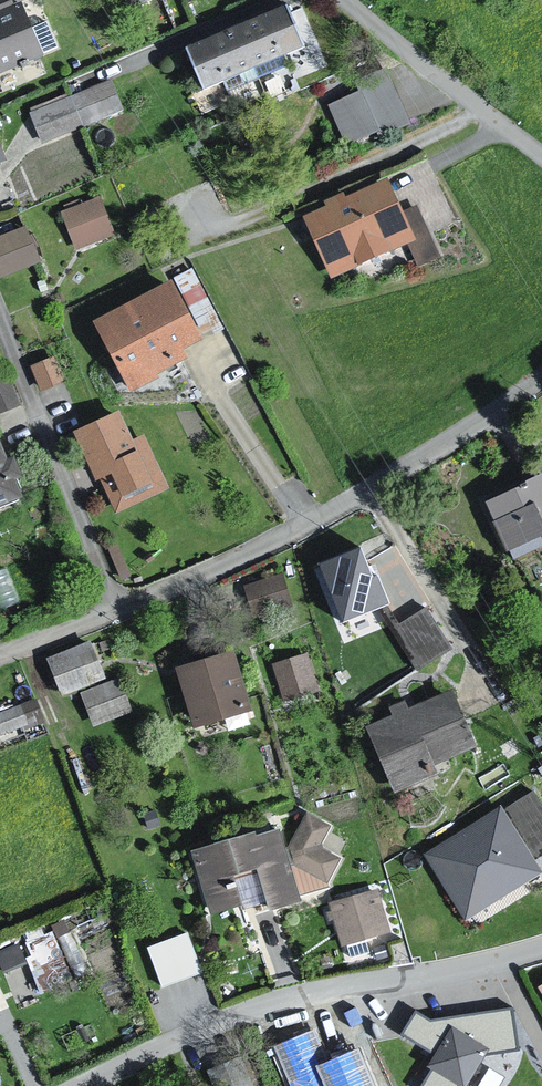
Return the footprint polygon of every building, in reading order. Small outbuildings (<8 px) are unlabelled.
[(0,14),(0,77),(41,57),(21,6),(0,14)] [(307,51),(290,9),(189,50),(206,91),(307,51)] [(384,71),(326,112),(341,148),(412,129),(384,71)] [(107,83),(26,111),(38,144),(118,116),(107,83)] [(309,205),(336,272),(412,241),(419,259),(437,251),(403,167),(309,205)] [(104,201),(59,217),(73,253),(116,236),(104,201)] [(0,238),(0,280),(40,264),(27,229),(0,238)] [(167,284),(90,325),(124,389),(183,358),(180,352),(198,342),(167,284)] [(54,352),(33,360),(43,385),(64,377),(54,352)] [(0,383),(0,419),(20,407),(8,380),(0,383)] [(116,413),(70,436),(114,517),(168,495),(142,439),(129,443),(116,413)] [(27,500),(15,459),(3,463),(0,458),(0,510),(27,500)] [(484,506),(509,561),(541,546),(541,479),(484,506)] [(375,540),(311,563),(333,623),(397,600),(375,540)] [(256,607),(295,590),(284,564),(244,582),(256,607)] [(393,620),(417,663),(452,644),(427,601),(393,620)] [(105,682),(90,645),(45,663),(60,700),(105,682)] [(270,656),(279,692),(317,682),(307,647),(270,656)] [(231,655),(168,669),(188,733),(244,713),(231,655)] [(78,697),(92,733),(132,717),(117,681),(78,697)] [(37,716),(28,695),(0,707),(0,732),(37,716)] [(387,725),(364,731),(387,796),(429,781),(425,769),(476,750),(452,701),(406,713),(404,704),(384,709),(387,725)] [(538,851),(541,849),(541,791),(537,782),(426,845),(465,915),(541,872),(541,857),(538,851)] [(304,818),(283,856),(287,870),(329,893),(342,865),(321,856),(333,832),(304,818)] [(283,856),(275,835),(252,842),(249,837),(186,855),(207,921),(238,916),(248,922),(295,910),(287,870),(283,856)] [(377,895),(327,908),(339,953),(389,940),(377,895)] [(162,981),(203,966),(189,926),(148,940),(162,981)] [(31,959),(27,934),(0,939),(0,963),(0,964),(31,959)] [(450,1078),(454,1085),(541,1085),(541,1031),(450,1078)] [(336,1067),(346,1085),(391,1085),(371,1049),(336,1067)]
